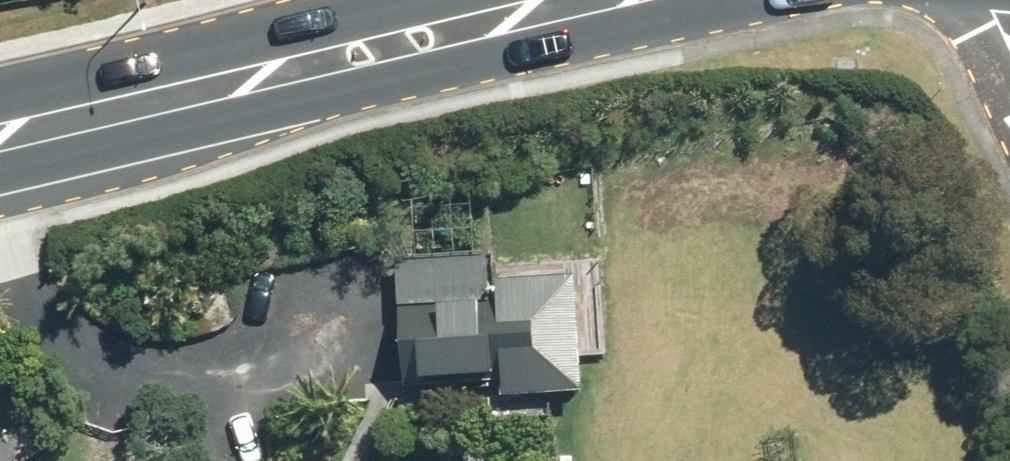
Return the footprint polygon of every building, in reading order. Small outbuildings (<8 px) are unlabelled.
[(401,378),(492,375),(490,333),(498,333),(500,383),(577,380),(573,267),(493,270),(492,248),(396,252),(401,378)] [(560,460),(574,460),(573,451),(559,451),(560,460)]
